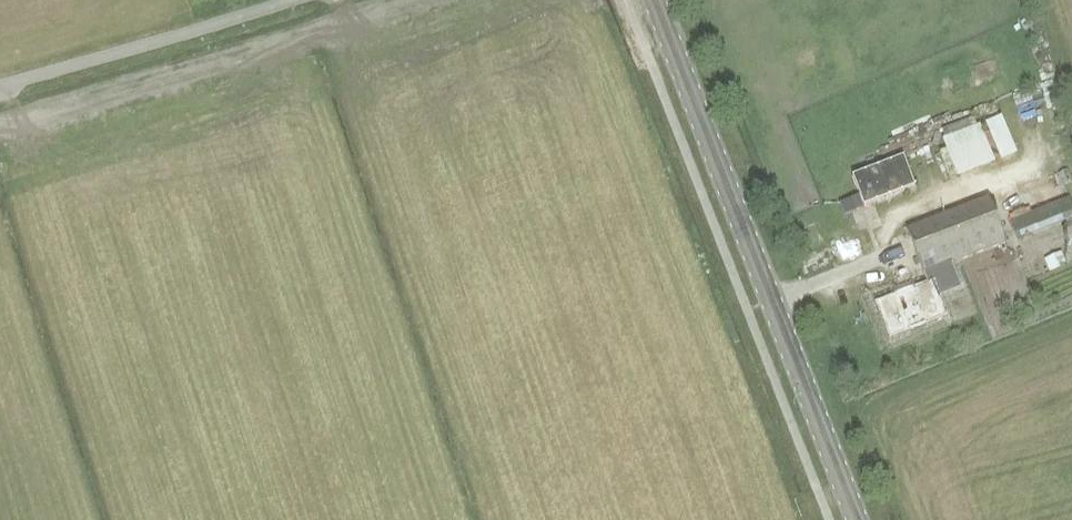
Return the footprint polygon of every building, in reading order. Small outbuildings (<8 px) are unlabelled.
[(1001,113),(984,120),(1001,159),(1017,152),(1001,113)] [(939,130),(958,176),(995,160),(976,115),(939,130)] [(904,157),(853,177),(865,208),(915,188),(904,157)] [(1071,182),(1071,179),(1068,170),(1059,173),(1064,185),(1071,182)] [(1006,243),(990,200),(989,200),(907,232),(918,261),(924,276),(927,275),(930,285),(887,302),(900,335),(923,326),(924,329),(958,315),(944,279),(937,282),(933,272),(1007,244),(1006,243)] [(1011,222),(1018,241),(1071,220),(1071,207),(1069,200),(1011,222)]
